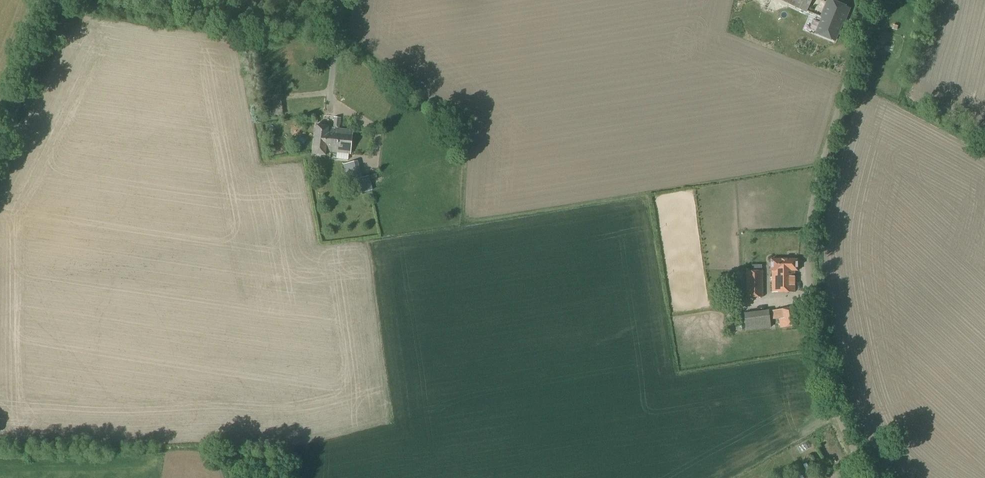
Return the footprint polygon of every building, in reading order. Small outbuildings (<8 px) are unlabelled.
[(812,0),(781,0),(806,12),(812,0)] [(835,34),(841,16),(840,16),(845,0),(824,0),(821,10),(819,9),(814,27),(835,34)] [(272,117),(282,116),(279,96),(270,97),(272,117)] [(339,129),(340,124),(340,118),(334,118),(334,123),(333,129),(329,128),(329,127),(316,125),(313,154),(325,156),(326,151),(332,152),(350,154),(353,131),(339,129)] [(368,176),(348,182),(352,196),(372,190),(368,176)] [(794,293),(794,271),(797,271),(797,260),(771,260),(771,271),(772,271),(772,293),(794,293)] [(746,297),(762,297),(762,271),(746,271),(746,297)] [(800,326),(797,308),(771,311),(773,320),(779,319),(780,328),(800,326)] [(746,331),(770,328),(768,311),(744,314),(746,331)]
